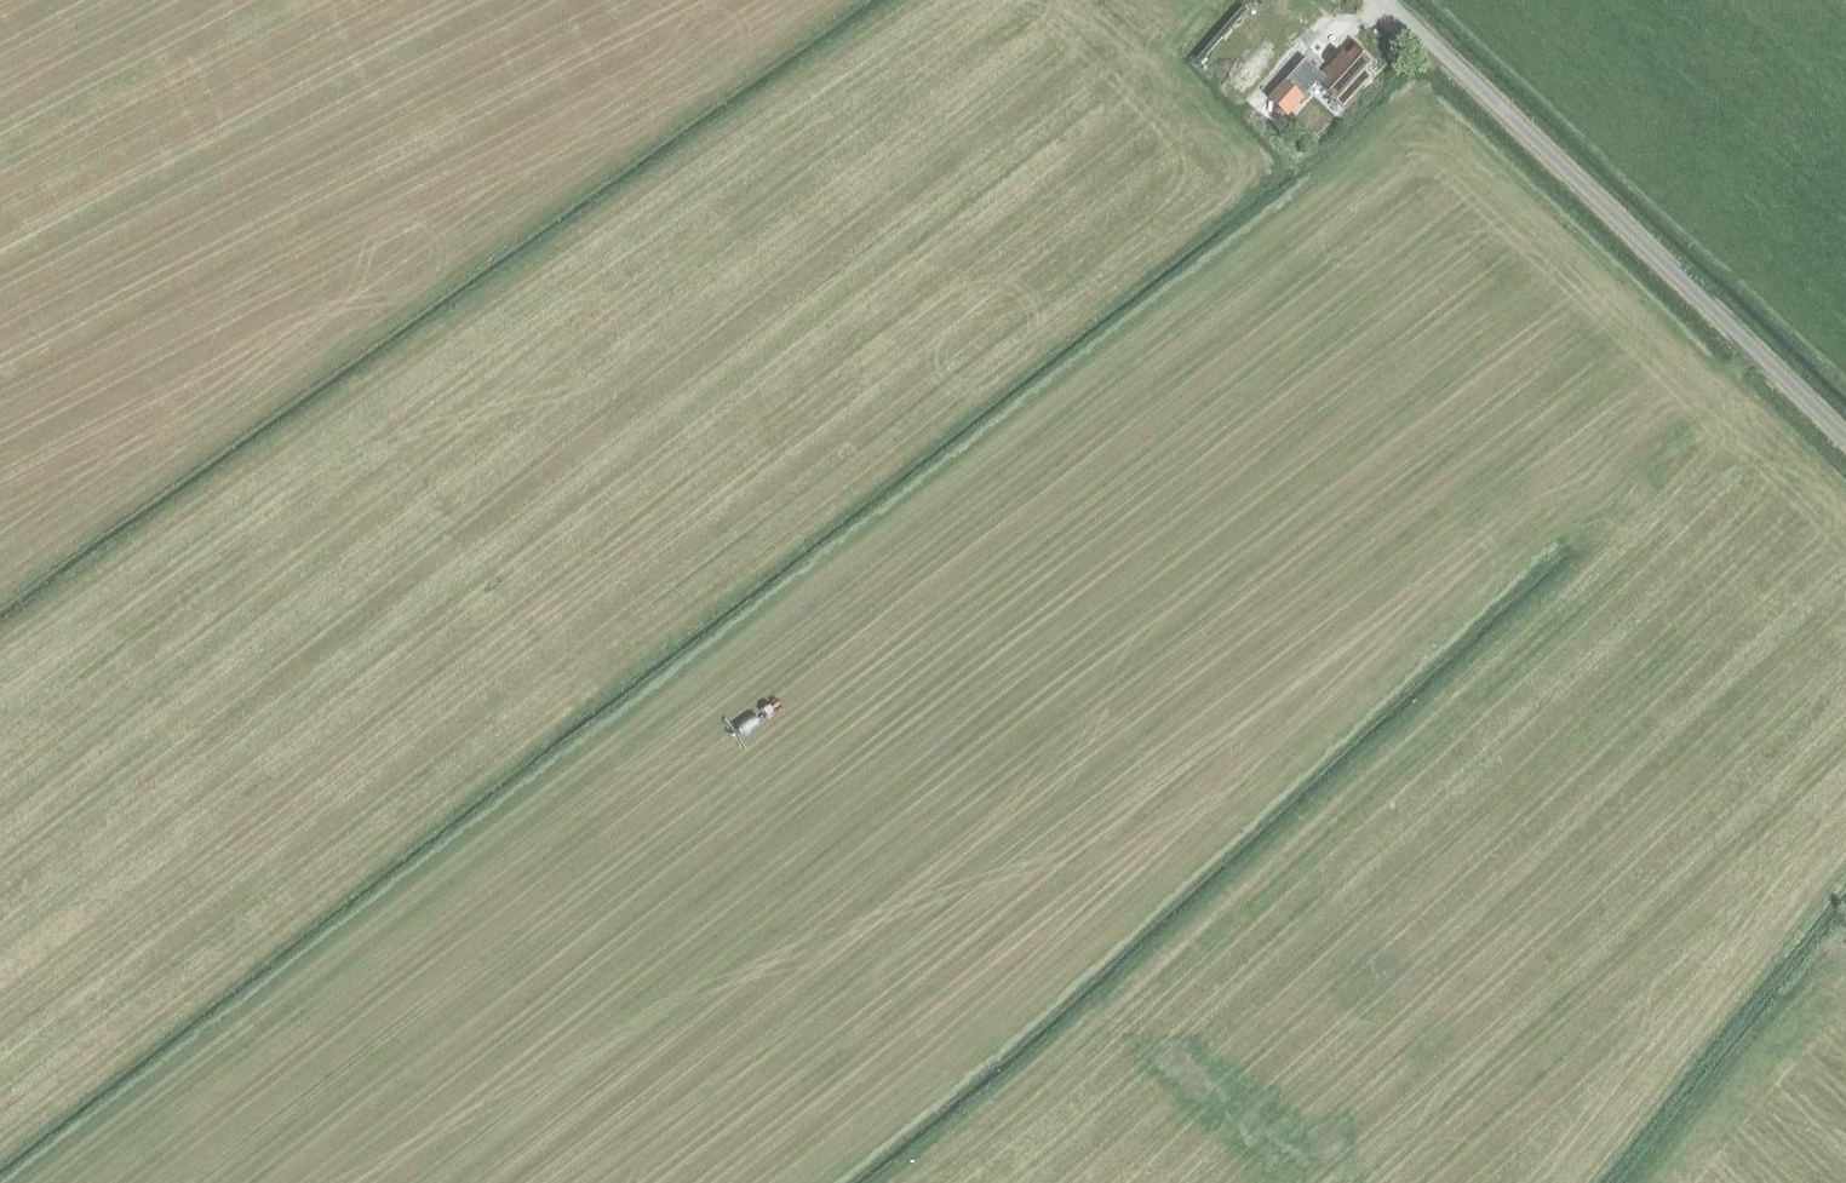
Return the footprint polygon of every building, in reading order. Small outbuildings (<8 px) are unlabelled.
[(1346,51),(1323,30),(1301,54),(1311,64),(1309,66),(1322,77),(1316,83),(1342,107),(1370,76),(1364,71),(1372,63),(1355,47),(1345,58),(1342,55),(1346,51)]
